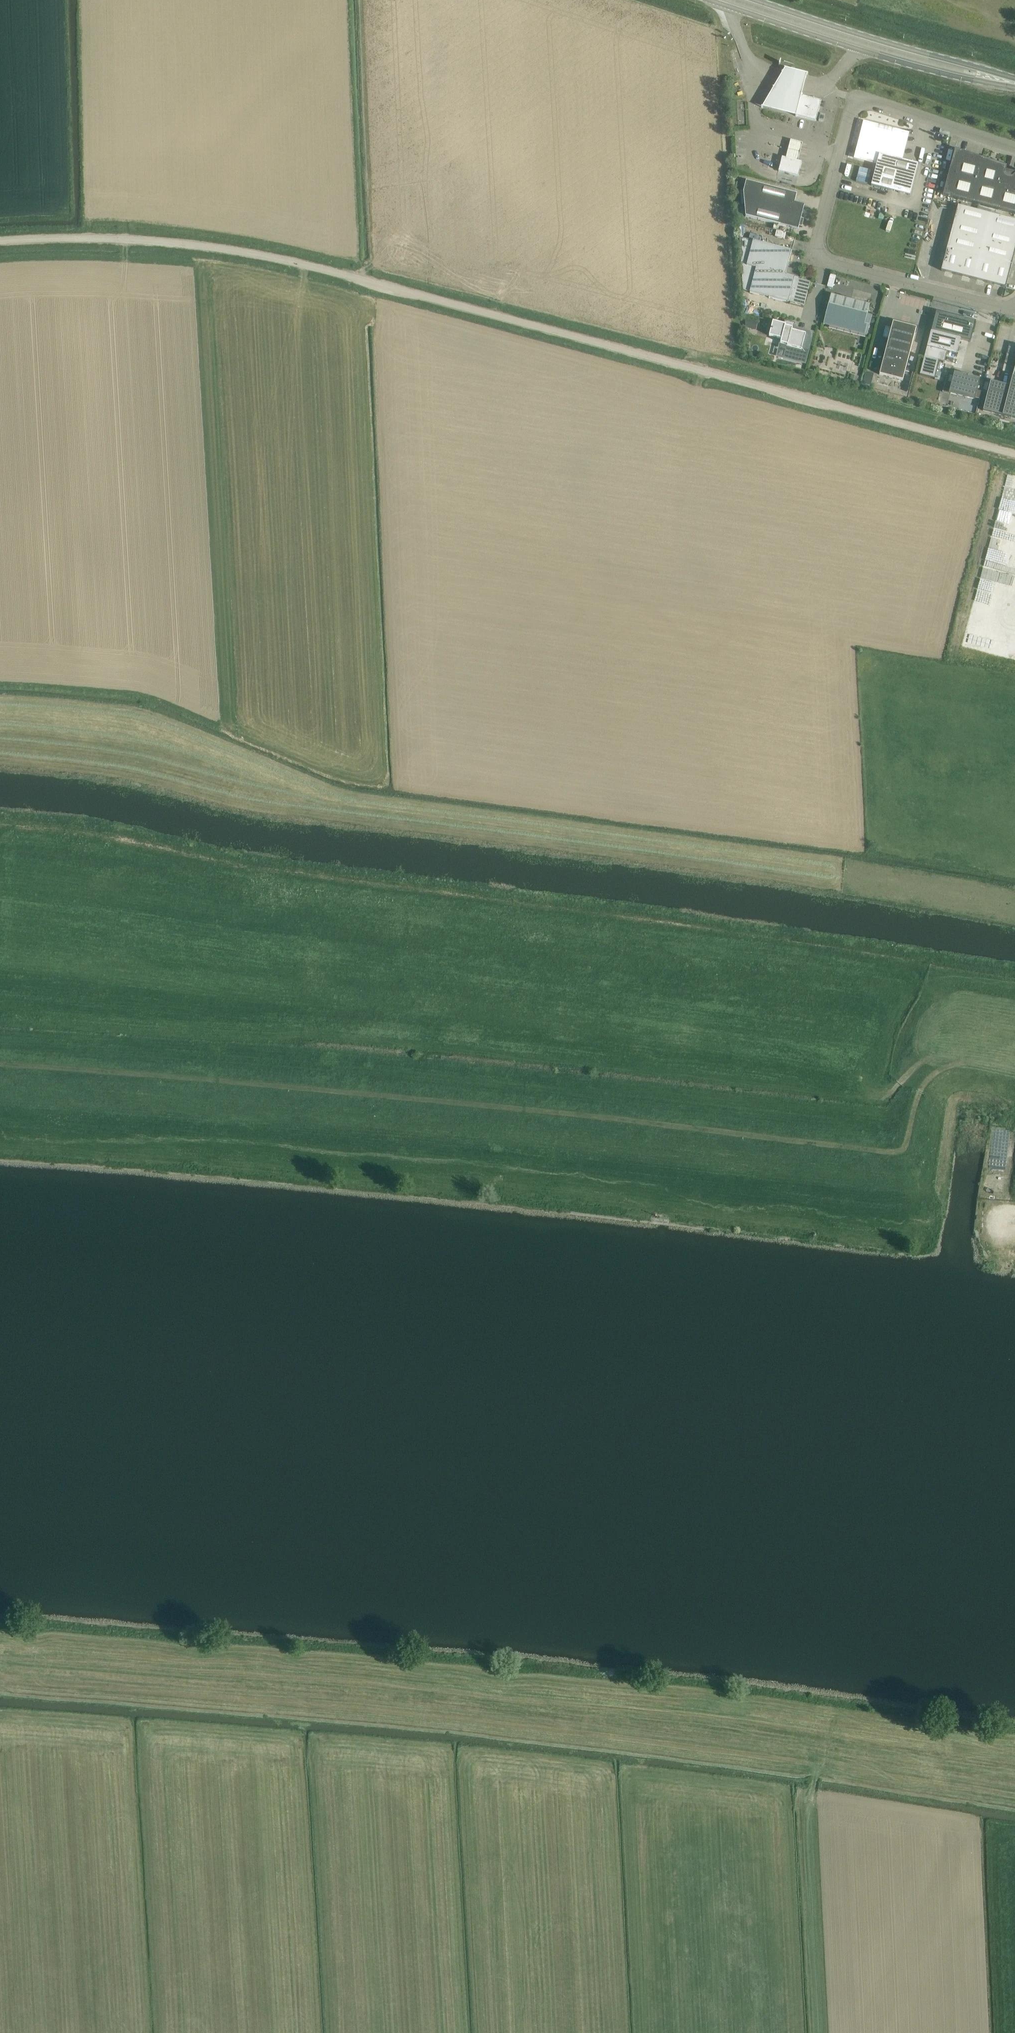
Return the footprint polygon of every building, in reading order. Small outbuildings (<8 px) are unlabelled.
[(759,109),(795,118),(806,76),(781,70),(759,109)] [(816,121),(821,100),(801,95),(796,115),(816,121)] [(871,186),(881,188),(910,196),(918,164),(899,159),(905,136),(866,126),(858,156),(878,161),(871,186)] [(786,158),(799,162),(804,143),(791,140),(786,158)] [(1006,170),(1007,166),(955,149),(943,195),(1014,214),(1014,173),(1006,170)] [(780,168),(779,171),(798,176),(799,173),(802,162),(782,157),(780,168)] [(746,181),(744,192),(746,216),(798,230),(804,205),(795,203),(797,194),(746,181)] [(987,228),(991,214),(958,206),(955,219),(987,228)] [(1014,235),(1014,221),(991,214),(987,228),(1014,235)] [(987,228),(955,219),(951,234),(983,242),(987,228)] [(1014,250),(1014,235),(987,228),(983,242),(1014,250)] [(983,242),(951,234),(947,248),(964,252),(980,257),(983,242)] [(792,251),(782,248),(753,241),(747,266),(756,268),(750,293),(788,303),(789,302),(804,306),(810,282),(799,279),(799,281),(794,280),(795,277),(786,275),(792,251)] [(1012,265),(1014,253),(1014,250),(983,242),(980,257),(995,261),(1012,265)] [(964,252),(947,248),(941,271),(958,275),(964,252)] [(964,252),(958,275),(974,279),(980,257),(964,252)] [(980,257),(974,279),(990,283),(995,261),(980,257)] [(995,261),(990,283),(1006,287),(1012,265),(995,261)] [(830,274),(827,286),(827,287),(833,289),(836,276),(830,274)] [(826,314),(824,324),(828,325),(867,335),(870,325),(865,324),(868,314),(870,305),(831,295),(829,304),(826,314)] [(973,331),(976,322),(936,312),(934,321),(931,332),(925,357),(945,362),(947,353),(957,355),(961,339),(970,342),(973,331)] [(758,321),(745,318),(745,327),(756,330),(758,321)] [(802,350),(806,334),(793,331),(795,323),(785,320),(784,324),(773,321),(769,336),(782,339),(780,343),(787,345),(787,346),(802,350)] [(916,328),(893,322),(880,375),(903,381),(916,328)] [(886,326),(883,337),(888,339),(891,327),(886,326)] [(983,410),(1014,419),(1014,366),(1010,386),(990,381),(983,410)] [(940,371),(938,379),(945,381),(945,383),(953,385),(951,393),(974,399),(978,380),(972,378),(973,376),(962,374),(962,376),(956,374),(955,375),(940,371)] [(866,372),(863,382),(871,384),(874,374),(866,372)] [(851,374),(850,380),(857,382),(859,376),(851,374)]
